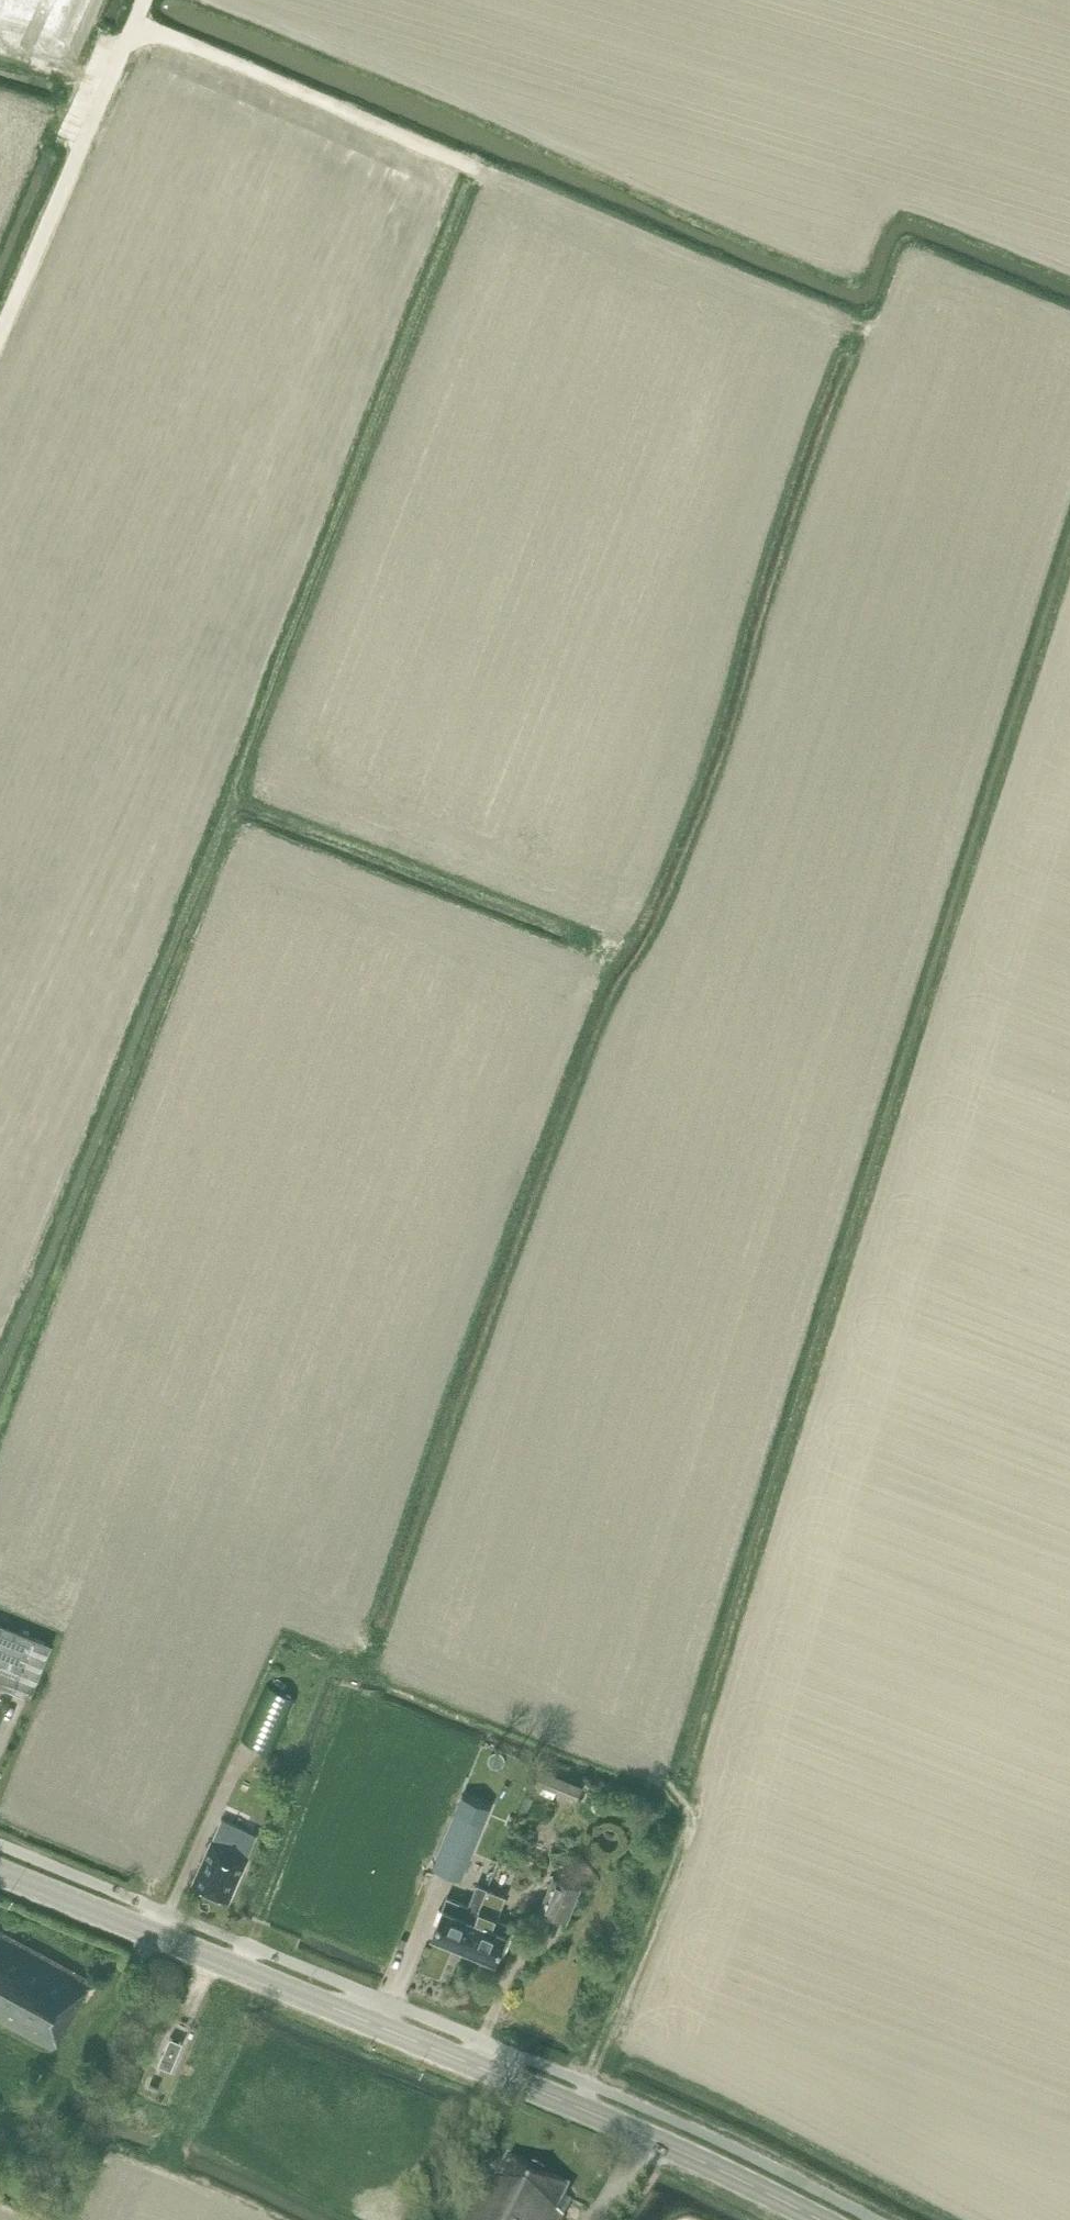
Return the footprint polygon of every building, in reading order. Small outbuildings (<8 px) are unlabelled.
[(28,1695),(49,1642),(0,1623),(0,1684),(28,1695)] [(297,1697),(266,1684),(241,1739),(272,1753),(297,1697)] [(584,1783),(542,1766),(535,1782),(577,1799),(584,1783)] [(462,1795),(433,1867),(461,1878),(461,1877),(490,1806),(462,1795)] [(193,1881),(229,1897),(248,1854),(256,1833),(221,1817),(212,1837),(193,1881)] [(552,1877),(540,1908),(566,1919),(579,1887),(572,1885),(576,1876),(562,1870),(558,1879),(552,1877)] [(476,1884),(468,1905),(447,1896),(431,1934),(462,1947),(474,1919),(472,1918),(473,1918),(479,1902),(485,1888),(476,1884)] [(498,1950),(504,1953),(515,1923),(495,1915),(501,1901),(503,1895),(485,1888),(479,1902),(473,1918),(472,1918),(474,1919),(462,1947),(494,1959),(498,1950)] [(53,2047),(89,1979),(0,1930),(0,1931),(0,2018),(53,2047)] [(182,2042),(170,2036),(158,2063),(170,2069),(182,2042)] [(571,2203),(564,2199),(569,2191),(508,2160),(496,2184),(489,2180),(468,2219),(562,2219),(571,2203)] [(467,2213),(450,2204),(442,2219),(463,2219),(467,2213)]
